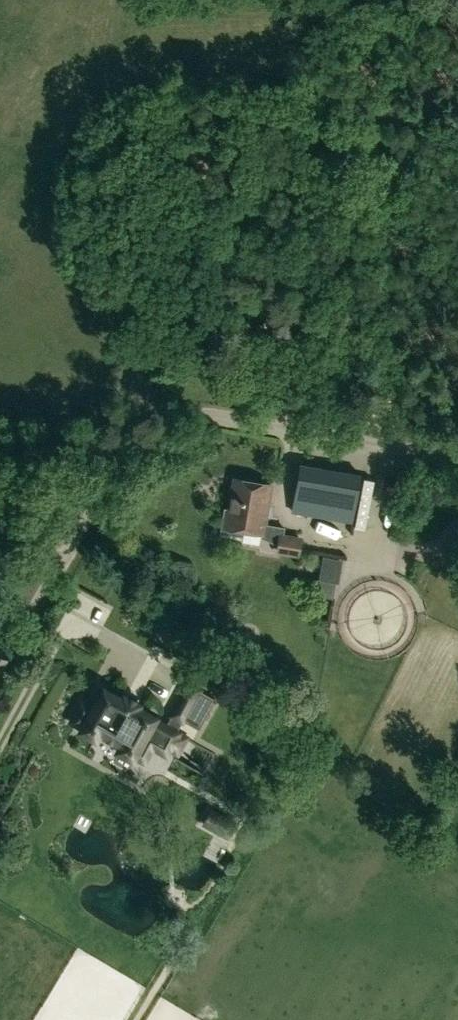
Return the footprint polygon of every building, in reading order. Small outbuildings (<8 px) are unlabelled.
[(294,511),(353,521),(360,474),(302,464),(294,511)] [(380,517),(384,466),(372,465),(368,516),(380,517)] [(278,551),(298,554),(300,538),(283,535),(284,528),(264,524),(271,485),(235,478),(230,509),(225,508),(220,533),(243,537),(244,530),(262,533),(261,537),(275,543),(279,544),(278,551)] [(393,494),(389,517),(400,518),(403,495),(393,494)] [(154,719),(155,716),(137,706),(139,703),(123,694),(121,697),(103,687),(92,707),(82,702),(71,721),(81,727),(79,730),(95,738),(96,736),(118,748),(116,750),(132,759),(134,756),(144,761),(152,746),(166,754),(169,749),(177,754),(186,737),(174,730),(180,720),(182,722),(183,720),(198,728),(214,699),(199,691),(200,689),(188,682),(170,715),(173,717),(167,726),(154,719)] [(237,821),(212,808),(203,825),(228,838),(237,821)]
